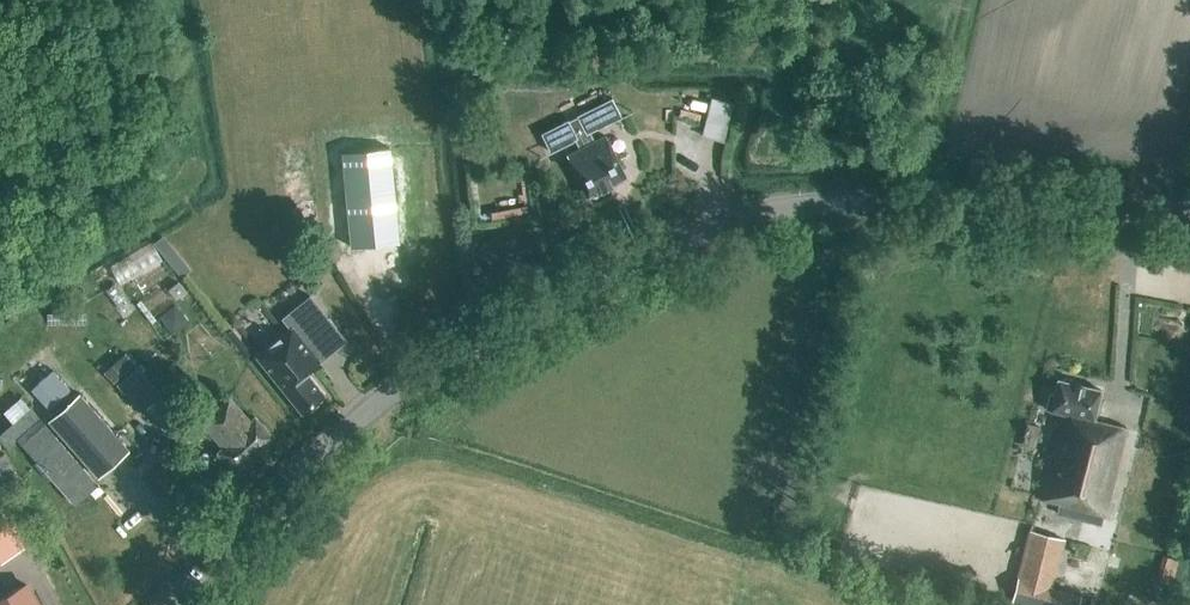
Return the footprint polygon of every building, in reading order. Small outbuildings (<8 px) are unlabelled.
[(719,93),(709,133),(732,138),(742,99),(719,93)] [(609,98),(578,114),(587,133),(619,117),(609,98)] [(581,147),(566,154),(587,197),(626,177),(605,136),(591,142),(587,133),(578,114),(546,129),(556,148),(576,138),(581,147)] [(351,248),(399,243),(390,148),(342,152),(351,248)] [(172,232),(161,238),(183,274),(193,268),(172,232)] [(180,281),(170,289),(178,300),(189,292),(180,281)] [(317,362),(344,339),(309,296),(281,318),(290,329),(256,356),(301,412),(323,395),(304,370),(316,361),(317,362)] [(165,314),(179,331),(194,319),(180,302),(165,314)] [(161,395),(160,394),(136,367),(135,367),(129,361),(109,379),(114,386),(116,384),(142,414),(144,412),(146,409),(161,395)] [(1101,524),(1125,428),(1093,419),(1100,390),(1057,379),(1049,410),(1060,413),(1039,498),(1058,503),(1056,513),(1101,524)] [(161,395),(146,409),(175,444),(193,428),(163,391),(160,394),(161,395)] [(97,476),(129,448),(80,392),(48,420),(97,476)] [(250,420),(229,398),(201,423),(214,438),(209,443),(236,473),(274,438),(254,417),(250,420)] [(30,408),(0,434),(0,442),(6,448),(16,440),(74,506),(98,485),(30,408)] [(1037,440),(1040,427),(1027,424),(1024,437),(1037,440)] [(20,484),(4,454),(0,456),(0,482),(5,492),(20,484)] [(21,543),(0,506),(0,555),(21,543)] [(1049,594),(1063,540),(1030,531),(1016,585),(1049,594)] [(1177,585),(1184,555),(1169,552),(1162,581),(1177,585)] [(0,598),(0,604),(38,604),(27,583),(0,598)]
